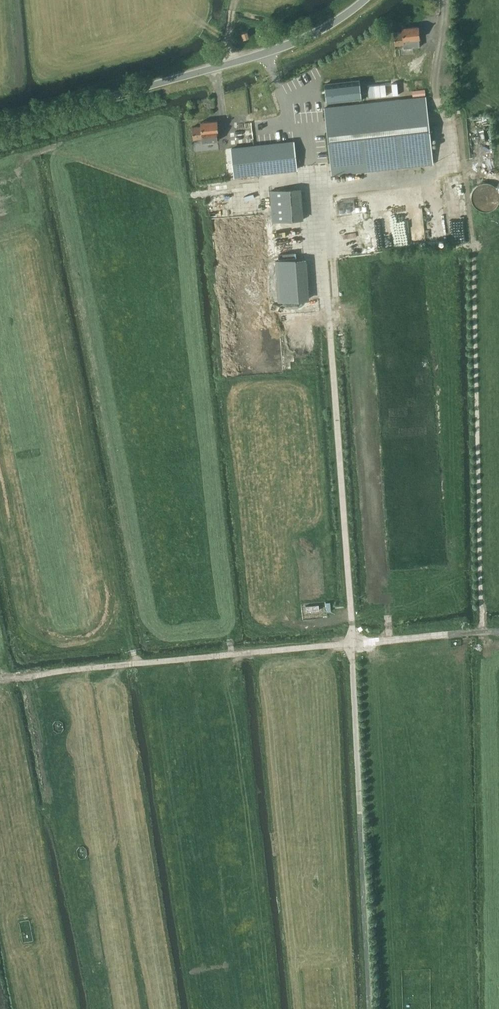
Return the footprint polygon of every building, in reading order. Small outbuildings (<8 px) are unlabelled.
[(402,31),(393,32),(395,44),(404,44),(404,47),(412,46),(419,46),(418,38),(420,38),(418,25),(402,27),(402,31)] [(327,101),(361,98),(359,80),(325,83),(327,101)] [(332,174),(433,163),(426,96),(325,107),(332,174)] [(201,125),(192,126),(193,138),(202,137),(202,141),(218,140),(217,132),(218,132),(217,120),(200,121),(201,125)] [(233,148),(232,148),(235,175),(235,176),(257,173),(266,172),(297,169),(294,141),(254,146),(233,148)] [(498,199),(498,197),(498,194),(497,192),(496,189),(495,187),(492,185),(490,184),(488,183),(485,183),(482,183),(480,184),(477,185),(475,187),(473,189),(472,191),(471,194),(471,197),(471,199),(472,202),(473,204),(475,206),(477,208),(480,209),(482,210),(485,210),(487,210),(490,209),(492,208),(494,206),(496,204),(497,202),(498,199)] [(302,188),(270,190),(272,222),(304,220),(302,188)] [(278,303),(310,300),(307,260),(295,260),(295,259),(275,261),(278,303)]
